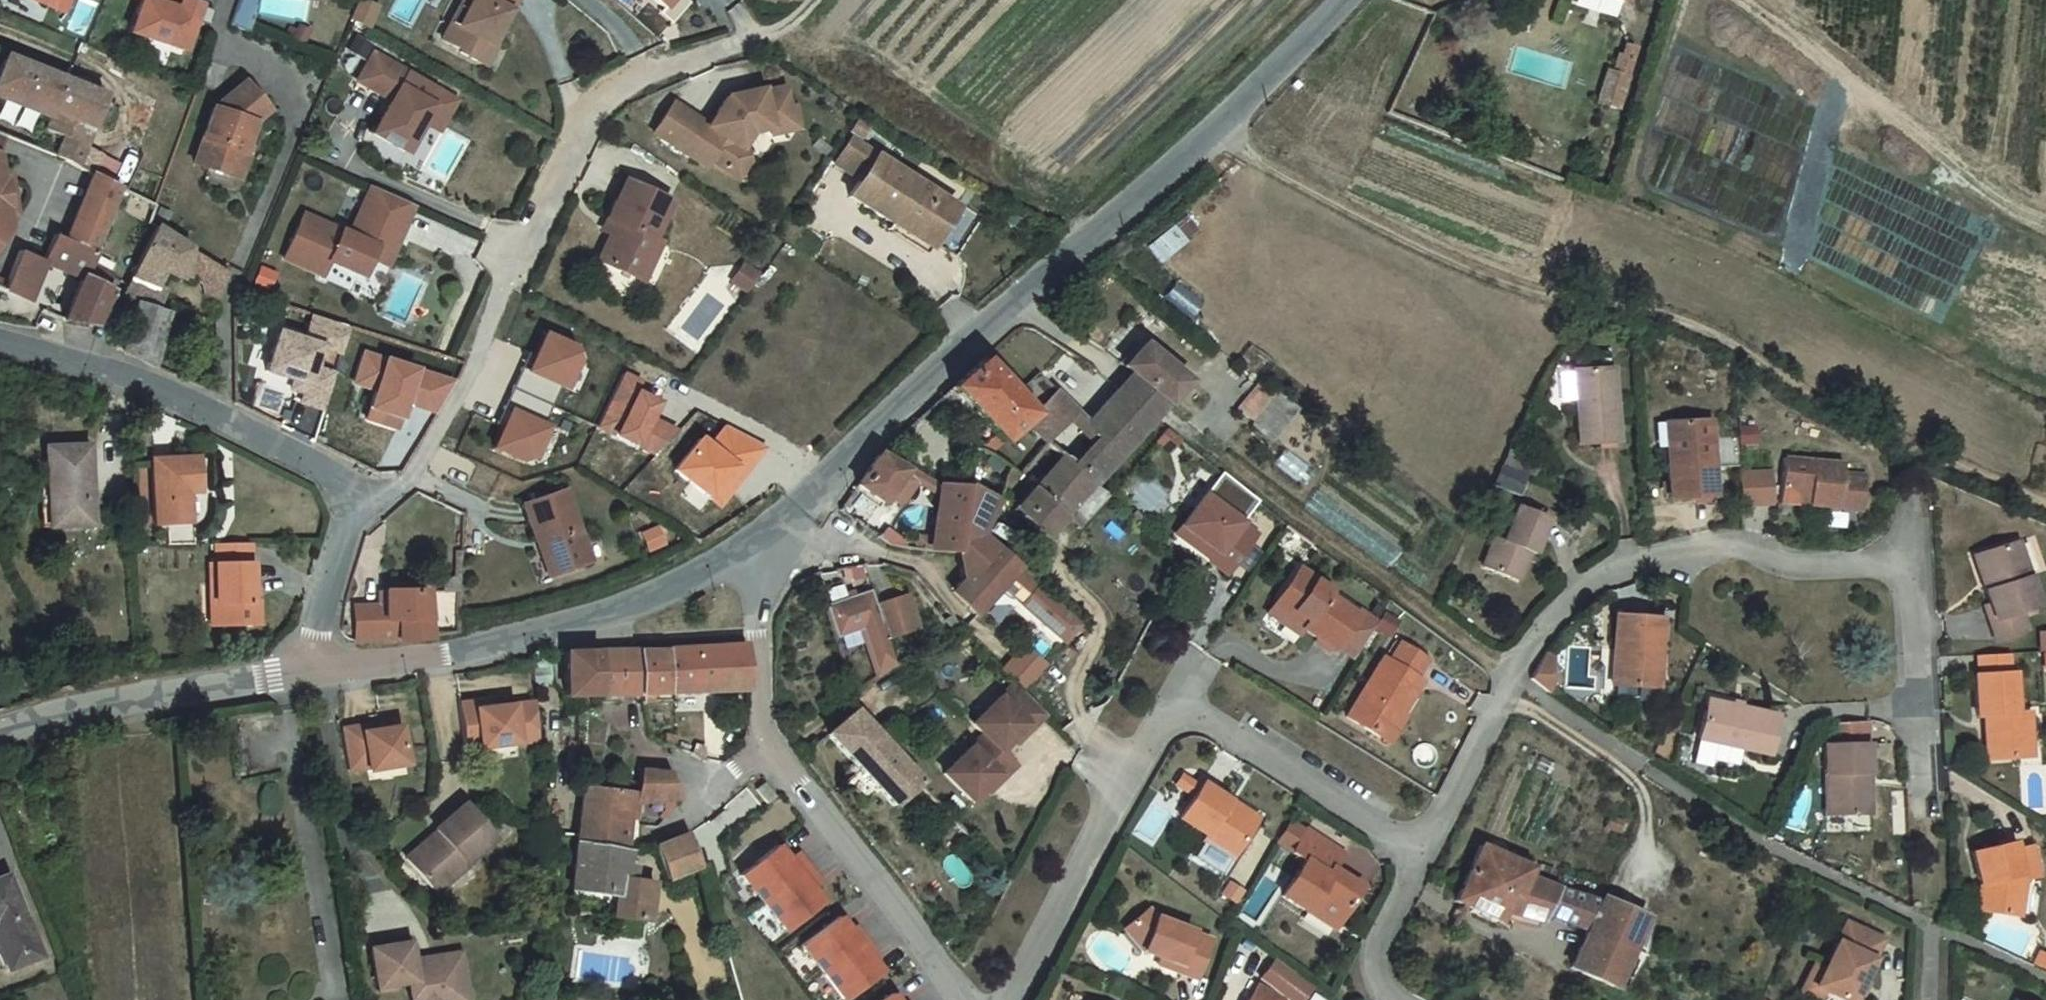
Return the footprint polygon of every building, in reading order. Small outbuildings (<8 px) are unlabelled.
[(126,24),(178,44),(195,0),(135,0),(126,24)] [(236,26),(254,30),(262,0),(243,0),(236,26)] [(374,26),(380,6),(362,0),(356,20),(374,26)] [(441,33),(460,44),(459,46),(477,57),(487,38),(490,39),(512,1),(512,0),(468,0),(457,19),(451,16),(441,33)] [(457,19),(468,0),(459,0),(451,16),(457,19)] [(657,4),(667,13),(679,0),(660,0),(657,4)] [(487,38),(477,57),(484,60),(494,41),(490,39),(487,38)] [(1635,42),(1626,39),(1623,50),(1618,49),(1617,56),(1619,57),(1615,67),(1627,70),(1635,42)] [(48,151),(84,162),(90,145),(78,139),(100,87),(2,47),(0,51),(0,84),(47,104),(44,111),(40,123),(57,130),(48,151)] [(370,128),(404,146),(430,99),(397,81),(405,67),(370,48),(355,75),(389,94),(370,128)] [(1627,70),(1615,67),(1608,65),(1598,97),(1618,102),(1627,70)] [(189,157),(221,168),(229,145),(235,147),(244,118),(261,102),(239,78),(207,103),(189,157)] [(669,99),(651,128),(702,161),(706,155),(734,173),(745,156),(743,146),(737,142),(747,127),(767,122),(762,105),(783,101),(779,80),(758,85),(757,83),(722,90),(708,112),(712,114),(706,122),(669,99)] [(44,111),(47,104),(0,84),(0,93),(44,111)] [(789,99),(783,101),(762,105),(767,122),(768,128),(794,122),(789,99)] [(0,112),(0,121),(36,131),(42,113),(3,102),(0,112)] [(845,133),(829,154),(850,169),(840,185),(923,245),(951,209),(845,133)] [(242,148),(235,147),(229,145),(221,168),(233,172),(242,148)] [(90,165),(59,241),(80,250),(117,179),(90,165)] [(598,258),(634,277),(654,235),(672,198),(628,177),(608,217),(615,220),(598,258)] [(4,230),(1,208),(11,206),(7,182),(0,182),(0,235),(4,230)] [(368,254),(380,228),(397,235),(412,201),(368,182),(347,229),(302,210),(282,254),(321,271),(327,257),(361,271),(368,254)] [(151,218),(127,268),(155,281),(158,269),(176,277),(177,272),(217,296),(227,263),(151,218)] [(385,261),(397,235),(380,228),(368,254),(385,261)] [(668,240),(654,235),(634,277),(646,282),(668,240)] [(48,236),(39,258),(73,275),(61,316),(91,324),(106,287),(89,280),(94,266),(75,258),(80,250),(59,241),(48,236)] [(14,249),(2,288),(26,300),(38,258),(14,249)] [(742,256),(729,273),(744,284),(756,268),(742,256)] [(259,265),(253,282),(267,287),(273,271),(259,265)] [(127,268),(115,294),(129,301),(113,347),(126,353),(147,363),(161,313),(154,307),(163,284),(155,281),(127,268)] [(348,323),(310,311),(302,337),(276,329),(263,368),(292,377),(305,381),(302,390),(299,399),(321,406),(333,371),(311,364),(318,344),(339,350),(348,323)] [(497,450),(530,463),(542,460),(554,425),(548,422),(542,419),(558,385),(564,387),(569,390),(584,361),(578,346),(548,331),(530,371),(515,407),(497,450)] [(1160,399),(1165,402),(1186,379),(1141,340),(1120,361),(1127,371),(1160,399)] [(434,408),(449,377),(360,351),(351,381),(373,387),(364,416),(394,424),(401,398),(434,408)] [(1014,396),(975,355),(946,382),(997,436),(1018,417),(1027,408),(1014,396)] [(1575,359),(1579,434),(1619,430),(1616,356),(1575,359)] [(515,407),(530,371),(522,367),(507,403),(515,407)] [(637,377),(621,369),(596,422),(652,449),(673,426),(647,414),(655,398),(633,387),(637,377)] [(1027,408),(1018,417),(1043,441),(1048,445),(1057,436),(1078,414),(1038,370),(1014,396),(1027,408)] [(305,381),(292,377),(289,386),(302,390),(305,381)] [(1091,483),(1155,411),(1118,382),(1082,420),(1094,434),(1069,464),(1091,483)] [(542,419),(548,422),(564,387),(558,385),(542,419)] [(1261,385),(1238,414),(1248,423),(1270,394),(1261,385)] [(1665,446),(1667,488),(1710,486),(1706,409),(1670,410),(1673,445),(1665,446)] [(761,441),(721,420),(703,443),(693,435),(668,466),(713,502),(761,441)] [(1068,447),(1057,436),(1048,445),(1057,453),(1060,456),(1068,447)] [(1057,453),(1048,445),(1043,441),(1020,467),(1016,472),(1028,485),(1057,453)] [(40,487),(42,526),(91,524),(88,442),(43,444),(45,487),(40,487)] [(1004,464),(971,445),(965,485),(993,494),(998,480),(1005,483),(1016,472),(1020,467),(1004,464)] [(903,464),(877,448),(855,475),(853,479),(881,498),(903,464)] [(1782,449),(1780,497),(1842,501),(1844,493),(1864,494),(1865,462),(1844,462),(1844,451),(1782,449)] [(151,454),(154,522),(188,521),(186,489),(199,488),(197,451),(151,454)] [(1091,483),(1069,464),(1060,456),(1057,453),(1028,485),(1011,504),(1045,533),(1091,483)] [(1281,453),(1273,465),(1301,482),(1308,471),(1281,453)] [(1768,463),(1737,465),(1739,496),(1770,494),(1768,463)] [(1205,490),(1242,518),(1256,498),(1220,471),(1205,490)] [(915,537),(913,549),(918,550),(957,547),(965,485),(938,484),(930,537),(915,537)] [(965,485),(957,547),(960,574),(990,545),(983,531),(993,494),(965,485)] [(540,537),(550,573),(585,563),(562,489),(520,501),(533,539),(540,537)] [(1205,490),(1182,521),(1218,548),(1211,557),(1227,569),(1257,529),(1242,518),(1205,490)] [(1492,533),(1481,564),(1517,577),(1525,552),(1532,556),(1548,512),(1515,500),(1503,537),(1492,533)] [(1175,530),(1211,557),(1218,548),(1182,521),(1175,530)] [(1974,585),(1987,611),(2013,598),(2028,591),(2002,533),(1967,549),(1982,580),(1974,585)] [(215,583),(218,623),(258,621),(257,595),(250,595),(250,543),(211,544),(212,562),(208,562),(209,583),(215,583)] [(947,589),(973,612),(999,583),(1016,564),(990,545),(960,574),(947,589)] [(1299,563),(1269,608),(1299,630),(1304,623),(1333,644),(1336,640),(1355,610),(1327,589),(1330,584),(1299,563)] [(1026,572),(1016,564),(999,583),(1008,591),(1026,572)] [(1026,572),(1008,591),(1063,639),(1084,615),(1026,572)] [(825,604),(837,637),(862,628),(882,620),(877,606),(870,587),(825,604)] [(351,605),(349,639),(352,638),(368,640),(381,641),(397,641),(408,641),(417,639),(424,636),(424,591),(377,591),(376,607),(351,605)] [(882,620),(888,636),(917,626),(906,595),(877,606),(882,620)] [(2024,621),(2013,598),(1987,611),(1978,615),(1989,638),(2024,621)] [(1359,605),(1355,610),(1336,640),(1354,654),(1376,618),(1359,605)] [(1610,615),(1607,685),(1652,687),(1655,617),(1610,615)] [(882,620),(862,628),(878,673),(898,666),(888,636),(882,620)] [(2037,633),(2039,671),(2045,671),(2045,632),(2037,633)] [(635,645),(634,694),(745,689),(743,641),(635,645)] [(1021,641),(1000,665),(1015,679),(1022,686),(1043,661),(1021,641)] [(1348,712),(1381,732),(1393,710),(1402,716),(1427,676),(1419,671),(1427,656),(1402,641),(1392,657),(1384,653),(1348,712)] [(592,647),(594,695),(634,694),(635,645),(592,647)] [(559,696),(594,695),(592,647),(556,647),(559,696)] [(2013,672),(2011,648),(1981,652),(1982,674),(2013,672)] [(1543,658),(1529,682),(1546,695),(1547,658),(1544,657),(1543,658)] [(1992,757),(2017,755),(2017,743),(2036,740),(2034,707),(2019,709),(2017,671),(2013,672),(1982,674),(1977,674),(1979,713),(1988,712),(1992,757)] [(1022,686),(1015,679),(972,724),(985,734),(951,773),(979,800),(1000,775),(1007,778),(1021,762),(1005,751),(1028,724),(1034,727),(1049,710),(1022,686)] [(489,699),(471,701),(471,709),(489,707),(489,699)] [(1709,700),(1700,739),(1733,748),(1770,757),(1779,716),(1709,700)] [(471,701),(455,702),(459,749),(533,742),(530,704),(489,707),(471,709),(471,701)] [(881,740),(851,710),(824,733),(897,809),(922,781),(881,740)] [(1408,719),(1402,716),(1393,710),(1381,732),(1395,740),(1408,719)] [(1861,815),(1860,775),(1868,775),(1865,718),(1863,719),(1825,722),(1823,722),(1825,747),(1822,747),(1823,815),(1861,815)] [(381,723),(363,726),(364,733),(382,730),(381,723)] [(363,726),(342,729),(349,769),(368,766),(369,771),(407,765),(401,727),(382,730),(364,733),(363,726)] [(1700,739),(1697,751),(1731,758),(1733,748),(1700,739)] [(561,751),(572,752),(573,740),(561,740),(561,751)] [(2037,754),(2036,740),(2017,743),(2017,755),(2037,754)] [(634,799),(674,793),(665,763),(644,761),(634,759),(632,783),(634,799)] [(1868,814),(1868,775),(1860,775),(1861,815),(1868,814)] [(634,799),(632,783),(583,780),(576,824),(573,843),(620,847),(627,799),(631,799),(634,799)] [(764,783),(756,790),(767,804),(775,797),(764,783)] [(1200,790),(1175,825),(1201,843),(1197,848),(1226,869),(1249,834),(1222,815),(1226,806),(1200,790)] [(722,837),(760,805),(748,791),(711,823),(722,837)] [(405,857),(430,885),(459,860),(464,865),(497,836),(468,799),(405,857)] [(667,880),(698,869),(687,831),(652,843),(664,875),(665,875),(667,880)] [(1309,864),(1282,897),(1305,913),(1310,907),(1337,925),(1361,895),(1333,873),(1347,857),(1314,833),(1297,856),(1309,864)] [(1991,882),(1988,914),(2026,917),(2029,879),(2044,876),(2034,844),(2019,848),(2016,839),(1976,850),(1985,885),(1991,882)] [(1475,842),(1449,898),(1502,920),(1507,907),(1540,923),(1545,911),(1587,932),(1570,969),(1613,988),(1642,918),(1601,898),(1597,909),(1522,876),(1525,863),(1475,842)] [(607,886),(604,909),(605,915),(643,918),(645,879),(629,878),(631,863),(619,860),(620,847),(573,843),(568,882),(607,886)] [(784,860),(780,863),(771,852),(770,850),(739,874),(783,929),(813,905),(811,903),(803,892),(807,889),(808,888),(786,858),(784,860)] [(459,860),(430,885),(436,892),(465,866),(464,865),(459,860)] [(5,970),(37,956),(4,876),(0,878),(0,958),(5,970)] [(607,886),(568,882),(564,904),(604,909),(607,886)] [(803,892),(811,903),(815,900),(807,889),(803,892)] [(1154,914),(1146,905),(1125,922),(1143,943),(1141,947),(1158,953),(1156,960),(1195,975),(1209,936),(1191,929),(1191,928),(1154,914)] [(839,933),(843,930),(835,918),(831,921),(839,933)] [(843,930),(839,933),(831,921),(830,919),(798,943),(840,999),(871,976),(869,974),(862,963),(865,960),(867,959),(845,929),(843,930)] [(1125,922),(1123,925),(1141,947),(1143,943),(1125,922)] [(1820,992),(1828,996),(1836,999),(1860,999),(1884,945),(1848,927),(1828,974),(1820,992)] [(372,949),(378,987),(397,984),(410,982),(413,999),(451,999),(450,991),(467,988),(461,952),(433,957),(434,963),(414,966),(410,942),(372,949)] [(2028,962),(2045,970),(2045,956),(2032,950),(2028,962)] [(1259,975),(1292,999),(1307,981),(1274,956),(1259,975)] [(862,963),(869,974),(873,971),(865,960),(862,963)] [(1807,996),(1815,999),(1826,999),(1828,996),(1820,992),(1828,974),(1819,969),(1807,996)] [(1255,982),(1246,997),(1252,999),(1277,999),(1279,996),(1255,982)] [(450,991),(451,999),(469,999),(467,988),(450,991)]
